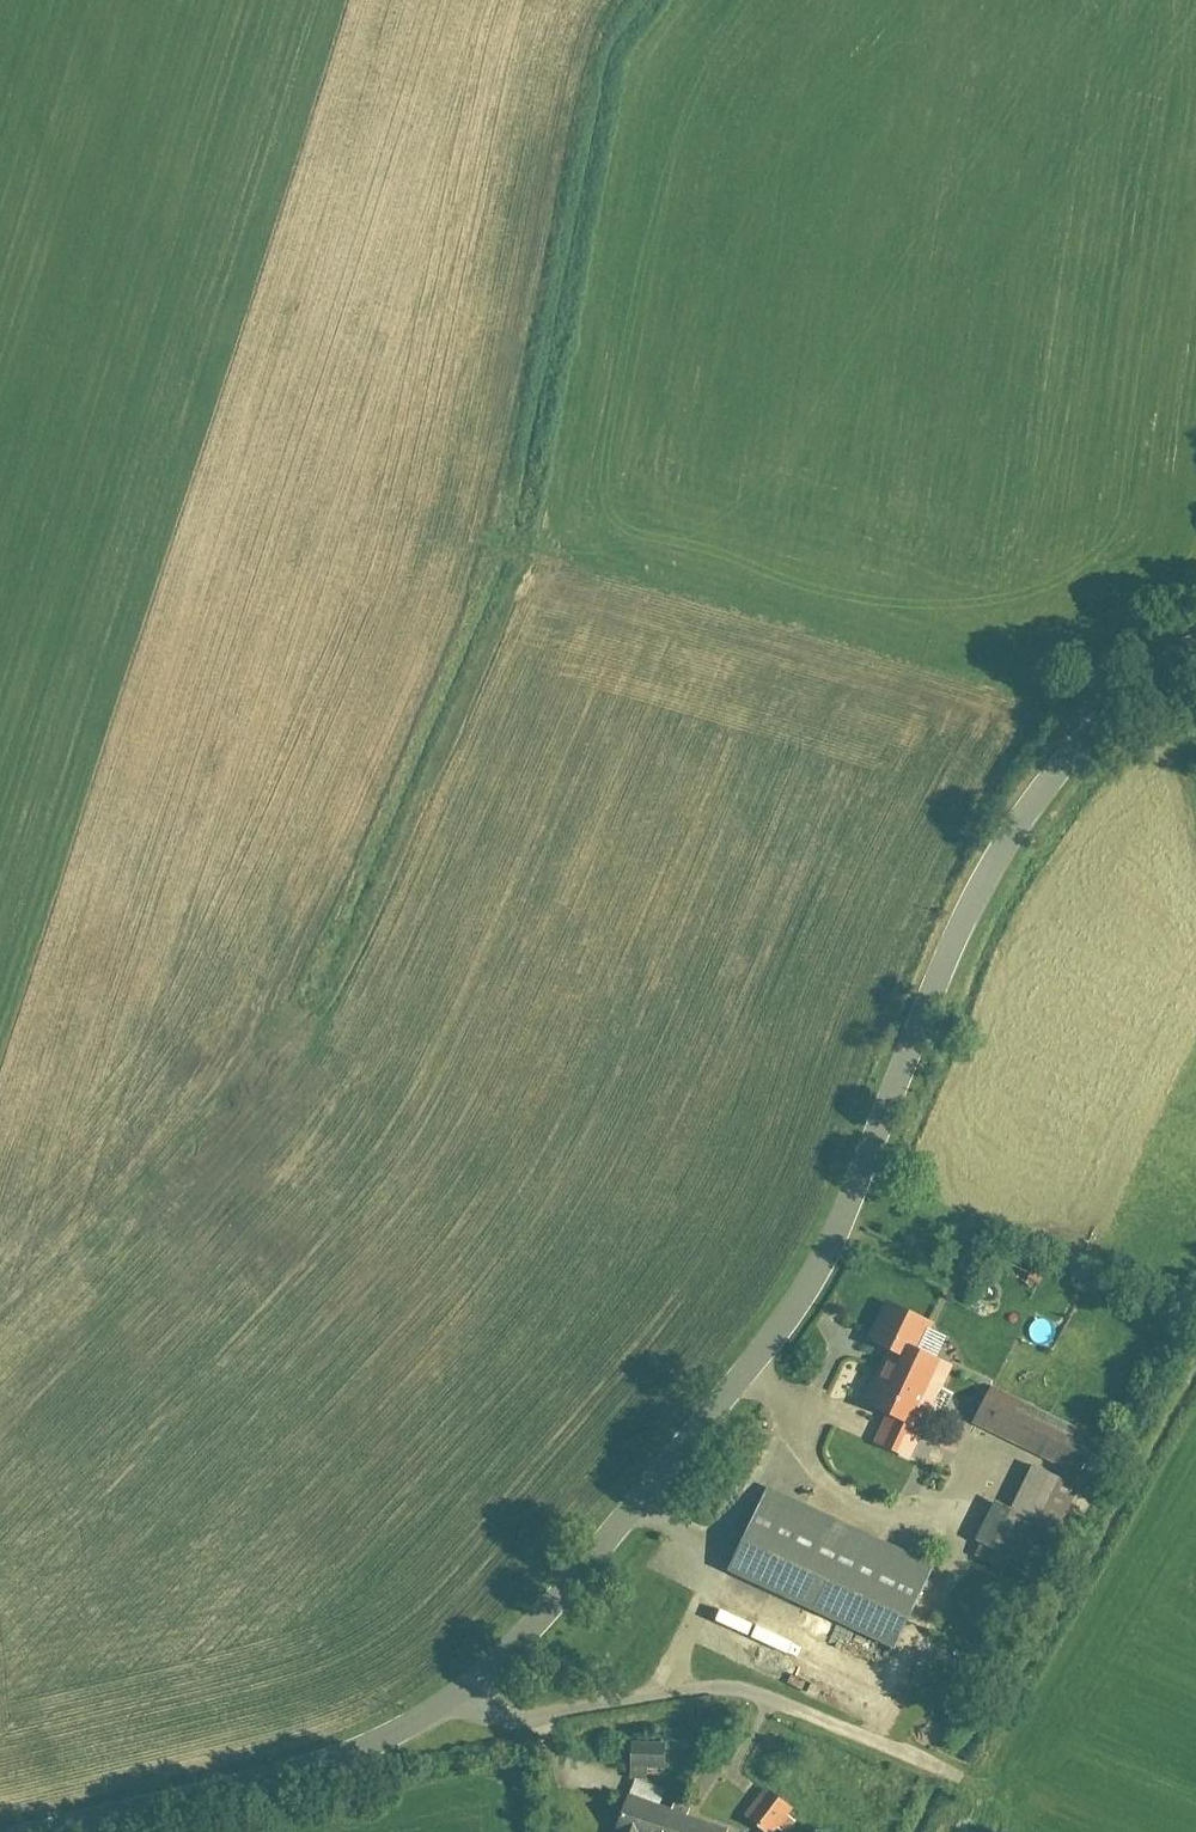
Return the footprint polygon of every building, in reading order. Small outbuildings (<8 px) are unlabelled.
[(896,1346),(840,1469),(903,1497),(942,1412),(955,1417),(972,1381),(896,1346)] [(998,1394),(979,1436),(1091,1485),(1110,1443),(998,1394)] [(985,1546),(1049,1573),(1085,1489),(1036,1468),(1019,1508),(1004,1502),(985,1546)] [(772,1501),(736,1578),(900,1655),(936,1577),(772,1501)] [(964,1588),(924,1685),(968,1703),(1009,1606),(964,1588)] [(636,1746),(635,1776),(678,1778),(679,1748),(636,1746)] [(626,1794),(616,1831),(731,1831),(734,1823),(626,1794)] [(770,1831),(790,1831),(802,1812),(774,1796),(757,1824),(770,1831)]
